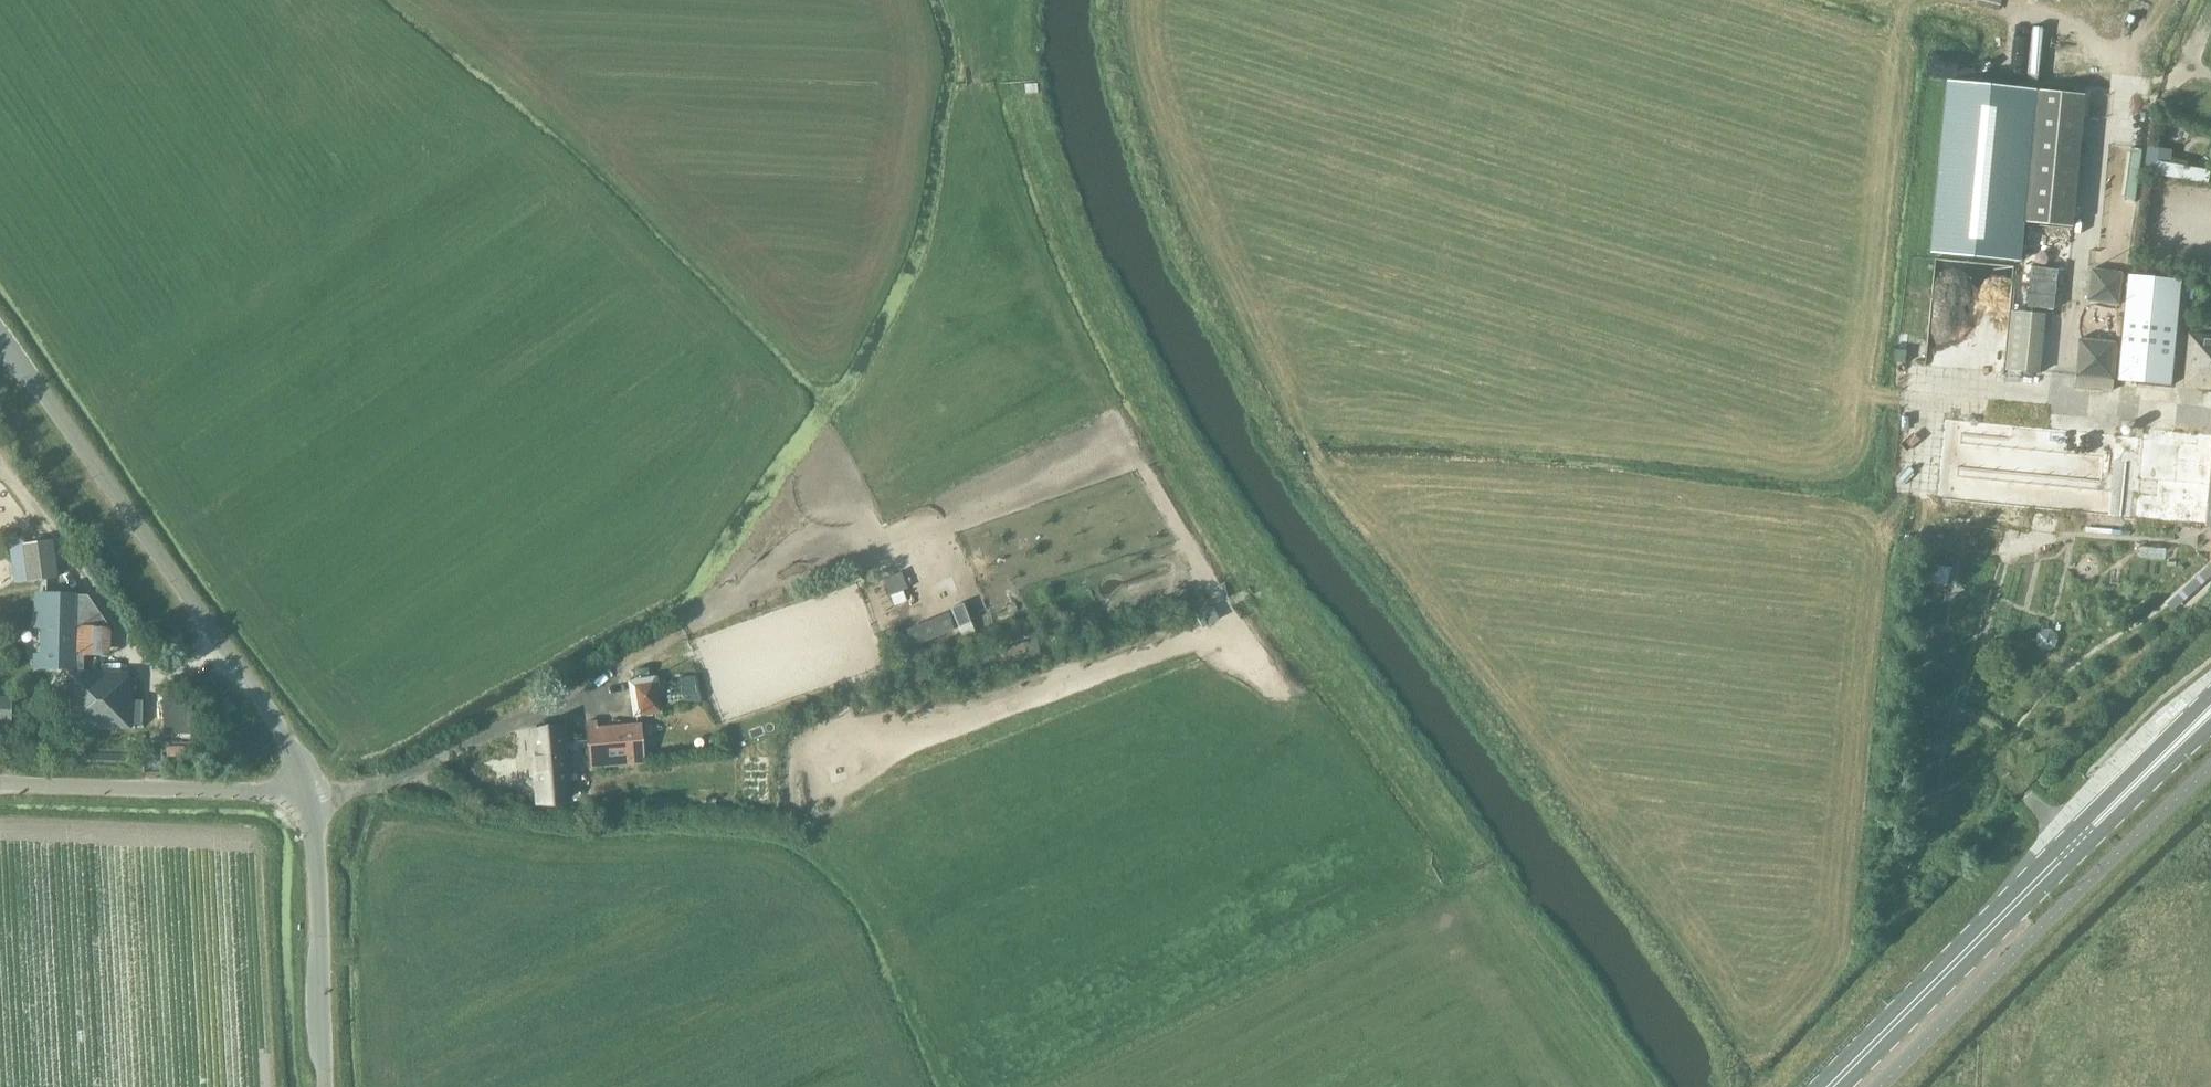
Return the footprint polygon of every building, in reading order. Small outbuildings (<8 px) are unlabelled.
[(1949,82),(1933,254),(2021,263),(2025,222),(2027,222),(2074,227),(2087,94),(2040,90),(1949,82)] [(2149,146),(2146,173),(2156,175),(2159,162),(2161,148),(2149,146)] [(2159,162),(2156,175),(2209,184),(2210,171),(2159,162)] [(2129,275),(2119,381),(2172,386),(2183,280),(2129,275)] [(2011,311),(2006,370),(2027,372),(2041,373),(2046,314),(2011,311)] [(2185,387),(2210,390),(2210,337),(2190,334),(2190,337),(2185,387)] [(1980,442),(1974,505),(2028,510),(2030,491),(2051,493),(2049,512),(2194,525),(2201,457),(2174,454),(2173,460),(2153,458),(2153,452),(2057,443),(2056,449),(1980,442)] [(23,547),(28,582),(55,578),(49,543),(23,547)] [(53,595),(51,670),(76,671),(76,664),(77,657),(77,656),(77,627),(109,628),(86,595),(53,595)] [(963,604),(950,609),(957,627),(970,622),(963,604)] [(954,629),(947,612),(905,629),(912,646),(954,629)] [(1037,640),(1003,649),(1007,664),(1041,655),(1037,640)] [(76,671),(76,673),(86,673),(86,656),(77,656),(77,657),(76,664),(76,671)] [(76,673),(66,672),(67,729),(130,729),(130,723),(139,723),(140,702),(131,700),(132,694),(128,693),(128,676),(86,673),(76,673)] [(16,726),(16,696),(0,696),(0,726),(16,726)] [(589,769),(644,764),(645,764),(641,724),(597,727),(597,722),(585,723),(589,769)] [(535,806),(573,803),(566,728),(525,731),(529,778),(532,778),(535,806)]
